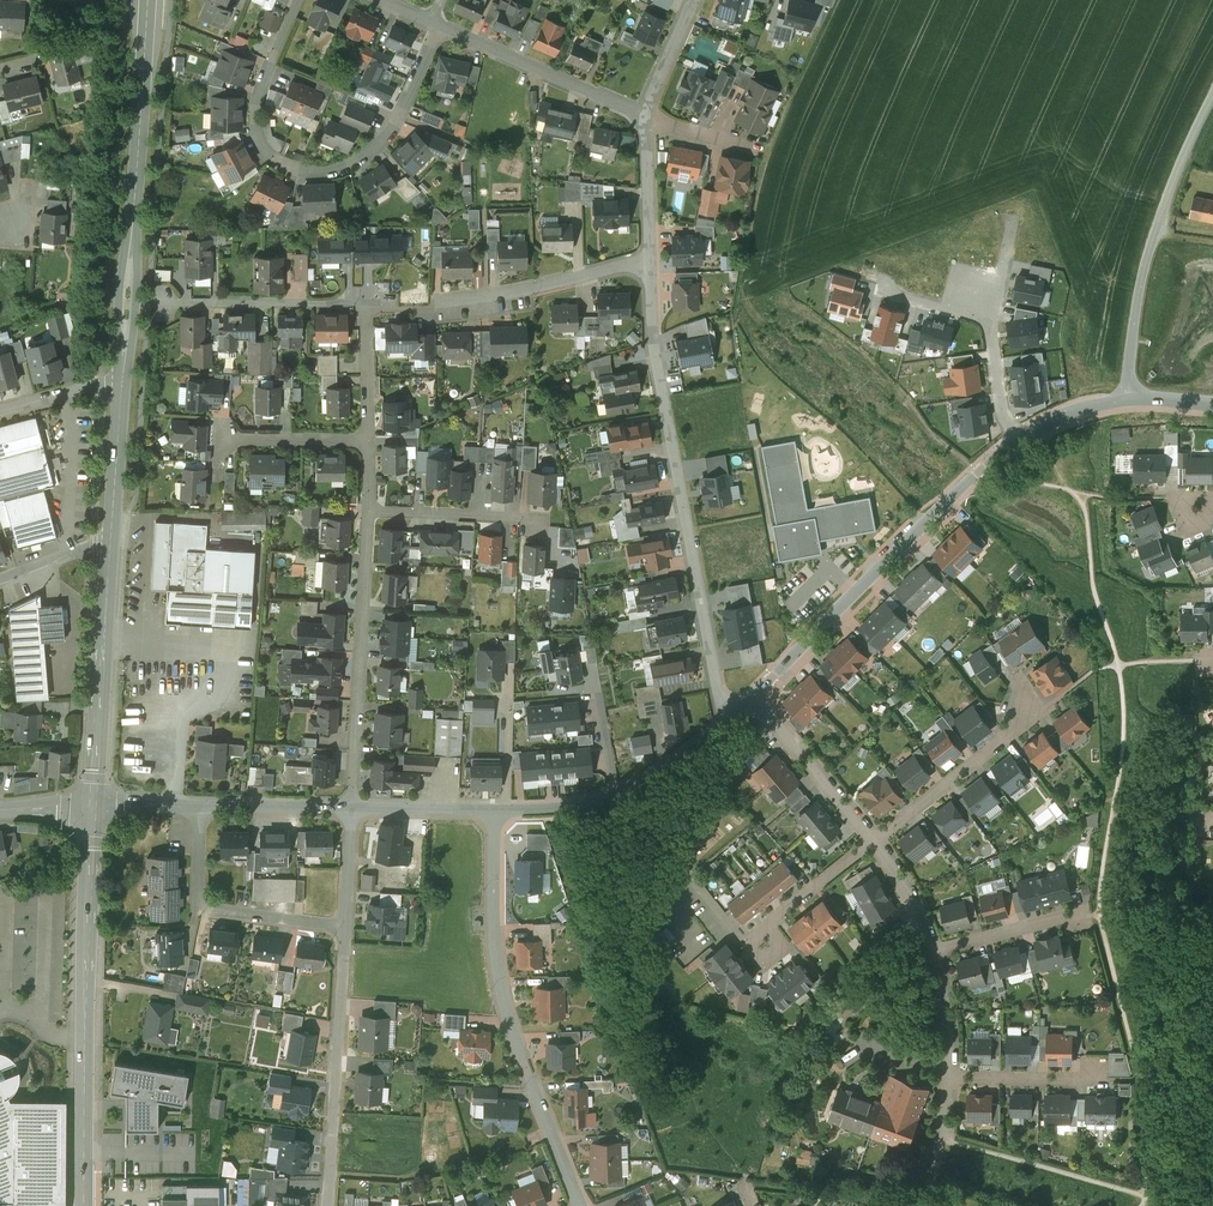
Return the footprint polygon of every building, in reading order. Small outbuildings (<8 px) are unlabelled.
[(208,0),(201,16),(222,26),(229,10),(223,7),(226,0),(207,0),(208,0)] [(262,7),(267,9),(267,11),(270,12),(275,0),(265,0),(262,7)] [(270,12),(269,16),(280,21),(285,11),(282,10),(286,0),(275,0),(270,12)] [(335,0),(317,0),(312,11),(313,11),(308,22),(323,29),(325,30),(325,29),(330,19),(334,21),(342,3),(335,0)] [(454,10),(477,21),(485,2),(485,1),(486,0),(459,0),(454,10)] [(509,3),(503,0),(501,0),(499,4),(497,9),(498,9),(500,11),(493,27),(516,38),(524,20),(523,20),(528,8),(511,0),(510,1),(509,3)] [(634,5),(644,10),(647,3),(640,0),(637,0),(634,5)] [(651,1),(667,8),(671,0),(652,0),(651,1)] [(719,8),(717,8),(715,9),(714,13),(713,14),(711,22),(713,26),(724,28),(727,26),(728,23),(729,22),(731,22),(732,19),(741,21),(741,20),(738,20),(743,0),(721,0),(719,8)] [(794,0),(788,0),(783,22),(794,25),(794,24),(810,28),(810,29),(811,29),(817,6),(794,0)] [(0,2),(0,27),(8,28),(7,36),(22,37),(24,4),(24,3),(9,2),(0,2)] [(492,2),(484,21),(491,24),(498,9),(497,9),(499,4),(492,2)] [(372,17),(355,10),(355,9),(354,9),(345,29),(346,30),(347,28),(359,34),(359,35),(369,39),(378,19),(372,17)] [(280,21),(269,16),(270,12),(267,11),(261,24),(276,31),(280,21)] [(665,21),(644,11),(643,12),(645,12),(635,35),(633,34),(633,35),(640,38),(654,45),(655,44),(653,43),(664,21),(665,21)] [(531,19),(522,38),(531,42),(540,23),(531,19)] [(563,27),(547,19),(542,30),(541,29),(534,46),(554,55),(561,38),(558,37),(563,27)] [(413,35),(393,26),(385,43),(400,49),(398,53),(404,55),(405,55),(413,35)] [(323,29),(320,37),(314,34),(308,46),(326,54),(335,34),(325,29),(325,30),(323,29)] [(633,35),(625,31),(621,40),(636,46),(640,38),(633,35)] [(232,45),(237,47),(245,50),(248,40),(237,35),(232,45)] [(602,42),(586,35),(581,46),(595,52),(598,53),(602,42)] [(602,42),(598,53),(606,57),(613,39),(605,36),(602,42)] [(87,39),(71,44),(72,51),(73,50),(74,55),(87,52),(87,39)] [(739,44),(727,39),(723,48),(735,53),(739,44)] [(232,45),(221,41),(218,49),(223,51),(224,50),(234,54),(237,47),(232,45)] [(581,46),(574,42),(566,60),(587,69),(595,52),(581,46)] [(374,50),(365,46),(360,56),(360,57),(369,61),(374,50)] [(72,51),(50,56),(58,85),(80,79),(74,55),(73,50),(72,51)] [(234,54),(224,50),(223,51),(219,62),(249,73),(253,62),(245,58),(234,54)] [(391,57),(374,50),(369,61),(384,68),(386,69),(391,57)] [(404,55),(398,53),(397,55),(398,58),(400,59),(398,64),(399,67),(408,71),(414,58),(405,55),(404,55)] [(360,56),(353,54),(347,68),(352,70),(363,75),(369,61),(360,57),(360,56)] [(460,62),(441,58),(434,87),(449,91),(451,80),(455,81),(460,62)] [(358,87),(388,100),(393,88),(379,81),(384,68),(369,61),(363,75),(358,87)] [(249,73),(219,62),(215,73),(215,74),(225,78),(237,82),(245,84),(249,73)] [(480,67),(460,62),(455,81),(464,83),(464,82),(476,85),(480,67)] [(755,76),(739,69),(737,72),(735,76),(732,83),(746,89),(751,79),(753,80),(755,76)] [(347,82),(358,87),(363,75),(352,70),(347,82)] [(721,70),(716,82),(713,90),(726,96),(732,83),(735,76),(732,75),(721,70)] [(225,78),(215,74),(215,73),(210,71),(206,83),(209,84),(222,87),(225,78)] [(716,82),(692,71),(687,81),(685,80),(681,81),(679,87),(680,90),(683,91),(678,101),(699,111),(704,100),(709,98),(713,90),(716,82)] [(36,77),(4,85),(8,99),(10,109),(42,101),(36,77)] [(753,80),(751,79),(746,89),(743,96),(743,95),(739,102),(743,104),(740,111),(736,121),(760,132),(761,131),(763,130),(767,123),(766,121),(770,112),(767,111),(771,103),(773,102),(776,95),(776,93),(776,91),(753,80)] [(307,88),(292,81),(286,94),(282,105),(283,106),(297,112),(307,88)] [(333,87),(318,81),(314,91),(322,94),(321,97),(328,100),(333,87)] [(222,87),(209,84),(209,97),(213,97),(226,97),(226,88),(222,87)] [(307,88),(297,112),(312,118),(321,97),(322,94),(314,91),(307,88)] [(286,94),(278,91),(274,100),(273,107),(281,110),(283,106),(282,105),(286,94)] [(367,102),(348,94),(345,102),(348,103),(349,103),(363,109),(367,102)] [(226,97),(213,97),(213,113),(242,113),(242,98),(238,98),(226,97)] [(0,101),(0,118),(2,124),(14,121),(10,109),(8,99),(0,101)] [(550,104),(541,102),(537,117),(545,119),(548,107),(549,108),(550,104)] [(339,125),(329,121),(321,140),(348,151),(357,128),(364,130),(367,124),(369,124),(373,113),(363,109),(349,103),(348,103),(339,125)] [(583,113),(572,110),(571,113),(549,108),(548,107),(545,119),(543,130),(541,138),(550,140),(551,132),(570,136),(578,138),(579,131),(583,113)] [(442,117),(424,110),(419,120),(438,128),(438,127),(436,126),(439,117),(441,118),(442,117)] [(242,113),(213,113),(212,128),(225,129),(237,129),(241,128),(242,113)] [(592,115),(583,113),(579,131),(588,133),(589,128),(592,115)] [(545,119),(537,117),(535,126),(537,129),(543,130),(545,119)] [(463,135),(465,126),(457,123),(454,132),(463,135)] [(225,129),(212,128),(208,127),(208,140),(221,138),(225,138),(225,129)] [(590,147),(595,129),(589,128),(588,133),(579,131),(578,138),(577,139),(586,141),(585,146),(590,147)] [(619,133),(595,128),(595,129),(590,147),(590,148),(603,151),(602,154),(613,156),(612,158),(613,158),(617,142),(619,133)] [(175,130),(177,141),(188,140),(186,129),(175,130)] [(225,129),(225,138),(239,136),(237,129),(225,129)] [(448,140),(427,131),(424,139),(422,141),(432,152),(437,147),(440,149),(448,140)] [(631,136),(619,133),(617,142),(629,145),(631,136)] [(415,134),(395,154),(412,172),(432,152),(422,141),(415,134)] [(0,141),(0,143),(1,148),(23,143),(23,135),(0,141)] [(221,138),(223,146),(232,148),(242,143),(239,136),(225,138),(221,138)] [(577,139),(578,138),(570,136),(567,149),(575,151),(577,139)] [(272,148),(286,152),(289,141),(275,137),(272,148)] [(448,140),(440,149),(449,152),(458,144),(448,140)] [(23,143),(1,148),(5,163),(22,159),(23,143)] [(232,148),(223,146),(221,150),(213,155),(220,169),(248,154),(242,143),(232,148)] [(700,153),(671,147),(668,160),(671,160),(668,172),(679,174),(678,180),(687,182),(688,176),(696,178),(696,174),(700,153)] [(657,151),(657,166),(665,166),(667,151),(657,151)] [(709,154),(700,153),(696,174),(705,176),(709,154)] [(248,154),(220,169),(227,182),(236,178),(241,179),(244,170),(254,165),(248,154)] [(738,159),(732,158),(731,158),(722,157),(716,187),(729,190),(731,193),(739,194),(741,192),(742,192),(743,188),(745,188),(748,172),(746,171),(748,162),(739,160),(738,159)] [(463,202),(472,202),(471,160),(462,161),(463,202)] [(227,182),(220,169),(211,173),(223,195),(257,171),(254,165),(244,170),(241,179),(236,178),(227,182)] [(384,166),(360,182),(372,200),(373,199),(372,197),(379,192),(382,193),(392,186),(395,184),(394,182),(384,166)] [(273,179),(264,175),(252,200),(262,205),(265,204),(276,209),(275,211),(276,212),(283,199),(289,187),(283,184),(282,179),(278,177),(273,179)] [(405,175),(394,182),(395,184),(392,186),(407,202),(421,191),(405,175)] [(582,182),(565,180),(565,201),(582,201),(582,182)] [(603,184),(586,182),(586,194),(604,194),(603,184)] [(333,184),(304,186),(305,205),(305,211),(332,210),(331,198),(334,198),(334,194),(333,184)] [(719,192),(702,189),(699,206),(716,209),(719,192)] [(1194,197),(1190,216),(1212,221),(1212,200),(1194,197)] [(47,213),(66,214),(66,200),(48,198),(47,213)] [(283,199),(276,212),(275,211),(272,219),(268,227),(268,228),(288,228),(293,205),(293,202),(286,201),(283,199)] [(604,200),(594,200),(594,225),(608,225),(608,224),(627,223),(627,199),(604,200)] [(276,209),(265,204),(262,205),(258,212),(272,219),(275,211),(276,209)] [(305,205),(293,205),(288,228),(304,227),(304,211),(305,211),(305,205)] [(716,209),(699,206),(698,213),(715,216),(716,209)] [(446,218),(436,208),(434,210),(432,221),(434,224),(446,218)] [(468,223),(479,223),(479,209),(468,210),(468,223)] [(47,213),(43,213),(41,240),(64,241),(66,214),(47,213)] [(696,224),(714,226),(715,221),(697,217),(696,224)] [(572,224),(541,225),(542,250),(572,250),(572,224)] [(696,224),(695,224),(695,237),(700,236),(701,240),(714,240),(714,226),(696,224)] [(499,243),(499,228),(487,228),(487,257),(499,257),(498,243),(499,243)] [(219,244),(219,229),(205,229),(205,236),(211,236),(211,239),(212,239),(212,244),(219,244)] [(690,235),(683,236),(681,237),(673,237),(673,246),(671,246),(672,254),(673,254),(673,263),(681,263),(684,265),(689,265),(691,262),(701,262),(701,258),(703,256),(703,247),(701,245),(701,240),(700,236),(695,237),(692,237),(690,235)] [(371,238),(372,260),(401,259),(401,236),(372,236),(371,238)] [(372,260),(371,238),(353,238),(352,238),(352,239),(352,260),(352,261),(353,261),(353,260),(372,260)] [(186,258),(212,258),(212,244),(212,239),(211,239),(186,239),(186,258)] [(352,260),(352,239),(319,239),(320,261),(352,260)] [(524,244),(511,244),(511,242),(499,243),(498,243),(499,257),(499,268),(526,267),(525,242),(524,242),(524,244)] [(445,246),(433,246),(431,267),(444,267),(444,254),(445,254),(445,246)] [(445,254),(444,254),(444,267),(444,277),(471,276),(470,253),(445,254)] [(283,257),(260,257),(260,280),(255,280),(255,291),(282,291),(283,257)] [(212,258),(186,258),(187,276),(212,276),(212,258)] [(307,259),(293,259),(293,281),(307,280),(307,259)] [(1029,277),(1045,280),(1044,281),(1050,282),(1052,268),(1031,264),(1029,277)] [(171,279),(171,268),(156,268),(156,279),(171,279)] [(474,269),(476,287),(482,286),(481,268),(474,269)] [(697,272),(675,272),(676,283),(696,282),(696,283),(697,283),(697,272)] [(832,287),(836,288),(837,285),(852,290),(855,279),(836,274),(832,287)] [(1029,277),(1018,275),(1014,299),(1040,304),(1044,281),(1045,280),(1029,277)] [(676,283),(674,283),(674,291),(673,292),(673,300),(675,301),(675,309),(697,308),(697,307),(699,305),(698,296),(697,295),(696,283),(696,282),(676,283)] [(837,285),(836,288),(830,308),(860,317),(864,304),(860,303),(863,292),(852,290),(837,285)] [(628,294),(611,295),(611,294),(598,294),(599,317),(599,336),(605,336),(605,338),(607,337),(607,335),(612,335),(612,317),(629,316),(628,294)] [(883,341),(893,308),(880,304),(878,313),(877,313),(874,322),(875,322),(873,329),(871,337),(872,337),(883,341)] [(577,317),(577,306),(551,306),(552,330),(552,329),(577,328),(578,328),(577,317)] [(1014,321),(1036,318),(1036,319),(1038,311),(1017,307),(1014,321)] [(905,311),(893,308),(883,341),(896,344),(899,336),(901,330),(904,321),(903,321),(905,311)] [(62,314),(48,317),(54,338),(68,335),(62,314)] [(302,315),(278,315),(278,334),(278,335),(281,335),(281,347),(302,346),(302,334),(302,315)] [(331,315),(316,315),(316,340),(331,340),(331,315)] [(346,315),(331,315),(331,340),(346,340),(346,315)] [(254,316),(224,316),(224,325),(219,325),(219,355),(234,356),(234,339),(234,335),(254,335),(254,316)] [(204,317),(182,317),(182,344),(193,344),(193,354),(198,354),(204,354),(204,343),(204,317)] [(599,317),(584,317),(585,336),(599,336),(599,317)] [(705,317),(685,324),(687,338),(709,334),(705,317)] [(1014,321),(1009,322),(1012,346),(1039,342),(1036,319),(1036,318),(1014,321)] [(947,348),(953,327),(945,325),(945,323),(935,320),(934,322),(926,319),(923,330),(920,341),(926,342),(947,348)] [(427,356),(427,335),(416,335),(416,325),(408,325),(408,323),(393,323),(394,326),(386,326),(386,349),(407,348),(407,352),(414,352),(415,356),(427,356)] [(525,327),(491,327),(491,329),(491,330),(491,351),(512,350),(512,355),(513,355),(514,353),(525,353),(525,327)] [(872,337),(871,337),(873,329),(865,327),(862,337),(871,340),(872,337)] [(926,342),(920,341),(923,330),(912,327),(909,339),(906,348),(923,353),(926,342)] [(480,330),(472,330),(472,345),(481,345),(480,330)] [(491,351),(491,330),(480,330),(481,345),(481,351),(491,351)] [(456,334),(454,332),(446,332),(444,334),(443,334),(443,356),(469,356),(469,334),(456,334)] [(278,334),(272,334),(272,341),(272,350),(282,350),(281,347),(281,335),(278,335),(278,334)] [(435,356),(435,334),(427,335),(427,356),(435,356)] [(687,338),(675,341),(677,349),(674,349),(676,359),(679,358),(680,367),(699,363),(699,366),(714,363),(713,361),(713,360),(712,352),(714,351),(713,343),(710,343),(709,334),(687,338)] [(899,336),(896,344),(895,348),(905,351),(906,348),(909,339),(899,336)] [(21,340),(14,342),(18,359),(25,357),(21,340)] [(254,341),(248,341),(249,374),(272,374),(272,350),(272,341),(254,341)] [(14,342),(6,344),(8,352),(9,352),(11,361),(18,359),(14,342)] [(45,343),(35,346),(36,349),(28,351),(35,379),(45,377),(45,380),(53,378),(53,376),(60,374),(58,366),(61,365),(59,358),(56,358),(52,345),(46,346),(45,343)] [(212,343),(204,343),(204,354),(198,354),(199,365),(212,365),(212,343)] [(512,355),(512,350),(491,351),(481,351),(481,363),(488,363),(492,355),(512,355)] [(16,379),(11,361),(9,352),(8,352),(0,354),(0,384),(16,379)] [(1023,364),(1038,362),(1038,363),(1044,362),(1043,352),(1021,355),(1023,364)] [(594,369),(593,368),(611,364),(610,354),(587,362),(587,371),(594,369)] [(337,355),(322,355),(322,365),(318,365),(317,375),(322,375),(337,375),(337,355)] [(1014,385),(1040,381),(1038,363),(1038,362),(1023,364),(1011,366),(1014,385)] [(611,364),(593,368),(594,369),(595,378),(598,377),(612,374),(611,364)] [(981,388),(977,364),(952,368),(953,377),(952,377),(954,391),(955,391),(955,392),(981,388)] [(613,375),(612,375),(614,384),(616,394),(630,391),(640,389),(637,370),(613,375)] [(673,391),(682,390),(681,372),(671,373),(673,391)] [(221,381),(222,381),(221,396),(231,397),(232,373),(222,373),(221,381)] [(293,374),(284,374),(284,387),(293,387),(293,374)] [(612,374),(598,377),(600,387),(602,386),(614,384),(612,375),(613,375),(612,374)] [(337,375),(322,375),(322,389),(328,389),(328,388),(337,388),(337,375)] [(198,382),(188,381),(188,384),(187,397),(189,397),(189,406),(187,406),(187,407),(207,409),(208,400),(221,401),(221,396),(222,381),(221,381),(198,379),(198,382)] [(1040,381),(1014,385),(1017,404),(1025,403),(1043,400),(1043,399),(1040,381)] [(189,397),(187,397),(188,384),(179,383),(177,405),(187,406),(189,406),(189,397)] [(616,394),(614,384),(602,386),(607,414),(620,412),(621,413),(626,412),(627,411),(634,409),(630,391),(616,394)] [(279,386),(258,386),(258,412),(279,412),(279,386)] [(337,388),(328,388),(328,389),(328,405),(329,413),(328,413),(328,414),(348,414),(348,388),(337,388)] [(959,408),(959,407),(974,405),(973,397),(952,400),(953,409),(959,408)] [(1043,399),(1043,400),(1025,403),(1027,415),(1047,405),(1046,399),(1043,399)] [(208,400),(207,409),(221,409),(221,401),(208,400)] [(408,428),(407,402),(383,402),(383,413),(386,413),(386,428),(385,428),(385,429),(401,428),(408,428)] [(974,405),(959,407),(959,408),(963,433),(989,430),(988,421),(988,420),(985,403),(974,405)] [(0,426),(0,519),(3,528),(11,525),(17,548),(57,538),(44,488),(54,486),(43,446),(39,430),(43,429),(42,425),(38,426),(36,417),(0,426)] [(206,425),(188,424),(188,422),(173,421),(171,439),(172,440),(173,435),(186,436),(186,440),(185,448),(205,449),(206,435),(205,435),(205,426),(206,426),(206,425)] [(646,423),(622,427),(621,425),(607,427),(611,449),(625,446),(625,448),(650,443),(646,423)] [(755,423),(748,424),(751,438),(758,437),(755,423)] [(419,428),(408,428),(401,428),(402,437),(418,437),(419,428)] [(1129,429),(1112,431),(1113,440),(1130,439),(1129,429)] [(1165,430),(1165,444),(1178,444),(1178,430),(1165,430)] [(418,437),(402,437),(402,445),(405,445),(405,446),(417,446),(418,437)] [(780,561),(817,554),(815,541),(821,540),(856,533),(877,530),(871,496),(809,508),(797,443),(773,448),(772,444),(762,446),(777,523),(773,524),(780,560),(780,561)] [(523,444),(511,444),(511,447),(516,447),(515,464),(521,465),(522,465),(523,445),(523,444)] [(1178,444),(1165,444),(1165,455),(1165,465),(1178,465),(1178,452),(1178,444)] [(402,445),(384,445),(384,446),(385,446),(385,456),(384,456),(384,472),(406,472),(406,471),(405,471),(405,446),(405,445),(402,445)] [(537,446),(523,445),(522,465),(521,465),(521,469),(535,470),(537,446)] [(479,447),(464,446),(464,460),(467,461),(479,462),(479,447)] [(428,458),(429,458),(451,459),(451,448),(429,447),(428,451),(428,458)] [(496,448),(479,447),(479,462),(494,463),(494,458),(495,458),(496,448)] [(511,447),(507,447),(506,459),(506,464),(513,464),(515,464),(516,447),(511,447)] [(428,451),(417,450),(415,472),(428,472),(429,458),(428,458),(428,451)] [(619,451),(605,454),(606,461),(618,458),(621,458),(619,451)] [(1189,452),(1178,452),(1178,465),(1188,465),(1188,458),(1189,458),(1189,452)] [(705,457),(708,477),(726,474),(730,474),(726,453),(705,457)] [(270,455),(250,455),(250,480),(261,480),(261,487),(274,487),(274,482),(283,482),(283,483),(284,483),(284,459),(270,459),(270,455)] [(345,456),(317,455),(316,477),(344,478),(345,456)] [(1135,457),(1135,455),(1116,455),(1116,472),(1135,472),(1135,470),(1132,467),(1132,460),(1135,457)] [(1165,455),(1135,455),(1135,457),(1132,460),(1132,467),(1135,470),(1135,472),(1135,481),(1150,481),(1152,479),(1166,479),(1165,465),(1165,455)] [(451,459),(429,458),(428,472),(428,484),(449,485),(450,470),(466,471),(467,461),(464,461),(464,460),(451,460),(451,459)] [(495,458),(494,458),(494,463),(492,488),(492,499),(512,500),(513,475),(512,475),(513,464),(506,464),(506,459),(495,458)] [(606,461),(604,461),(605,469),(606,472),(612,471),(612,470),(620,468),(618,458),(606,461)] [(1189,458),(1188,458),(1188,465),(1188,481),(1212,481),(1212,458),(1189,458)] [(623,470),(626,485),(627,491),(658,485),(654,464),(623,470)] [(1178,465),(1165,465),(1166,479),(1179,479),(1178,465)] [(1188,465),(1178,465),(1179,479),(1178,482),(1188,482),(1188,481),(1188,465)] [(206,468),(184,467),(183,480),(182,480),(182,482),(184,482),(183,497),(182,498),(204,499),(204,491),(205,491),(206,481),(205,481),(206,468)] [(620,468),(612,470),(612,471),(615,487),(616,487),(626,485),(623,470),(623,468),(620,468)] [(466,471),(450,470),(449,485),(449,496),(469,497),(470,471),(466,471)] [(235,472),(226,472),(224,491),(234,492),(235,472)] [(554,474),(531,472),(529,501),(553,502),(554,487),(554,474)] [(730,474),(726,474),(730,499),(742,497),(739,484),(734,485),(732,473),(730,474)] [(708,477),(702,478),(704,487),(702,487),(704,496),(705,496),(707,505),(731,501),(730,499),(726,474),(708,477)] [(554,487),(553,502),(560,503),(561,488),(554,487)] [(491,502),(492,499),(492,488),(485,488),(484,502),(491,502)] [(617,492),(609,493),(611,501),(624,498),(623,491),(617,492)] [(358,495),(343,494),(343,503),(358,504),(358,495)] [(661,502),(640,506),(641,512),(643,524),(664,520),(661,502)] [(318,507),(305,507),(304,524),(317,525),(318,507)] [(1153,507),(1133,515),(1141,535),(1159,528),(1161,527),(1153,507)] [(221,528),(266,528),(266,510),(221,510),(221,528)] [(641,512),(626,514),(628,522),(628,526),(636,525),(643,524),(641,512)] [(350,519),(328,518),(328,530),(320,529),(319,543),(327,543),(327,544),(337,544),(337,547),(347,547),(347,545),(348,545),(350,519)] [(328,518),(321,518),(320,529),(328,530),(328,518)] [(207,525),(157,521),(153,587),(167,588),(203,591),(206,548),(207,525)] [(636,525),(628,526),(628,522),(618,524),(620,538),(638,535),(636,525)] [(574,527),(575,537),(593,536),(592,525),(574,527)] [(572,528),(559,527),(558,546),(567,547),(572,548),(576,548),(572,528)] [(973,538),(962,527),(948,540),(969,561),(982,547),(978,543),(973,538)] [(402,530),(382,528),(380,557),(399,559),(399,560),(401,560),(401,559),(409,560),(409,565),(420,565),(421,556),(411,555),(411,546),(410,546),(401,545),(402,531),(402,530)] [(1159,528),(1141,535),(1145,543),(1158,538),(1163,536),(1159,528)] [(458,533),(411,530),(410,546),(411,546),(411,555),(421,556),(421,552),(457,554),(458,533)] [(978,533),(973,538),(978,543),(983,538),(978,533)] [(501,536),(481,535),(479,559),(488,560),(488,564),(498,565),(499,560),(501,536)] [(647,535),(632,538),(633,543),(648,541),(647,535)] [(633,543),(629,544),(628,547),(630,559),(633,561),(639,560),(640,563),(646,562),(647,567),(655,566),(666,564),(665,555),(670,554),(667,537),(648,541),(633,543)] [(1145,543),(1138,546),(1146,564),(1147,566),(1152,564),(1147,552),(1162,546),(1158,538),(1145,543)] [(969,561),(948,540),(935,554),(946,565),(951,570),(955,574),(956,573),(969,561)] [(1188,549),(1196,570),(1212,563),(1212,557),(1207,542),(1206,541),(1188,549)] [(1162,546),(1147,552),(1152,564),(1156,573),(1159,571),(1177,564),(1168,543),(1162,546)] [(545,546),(524,544),(523,571),(533,571),(533,579),(532,588),(551,589),(552,578),(552,567),(544,567),(545,546)] [(587,547),(576,549),(579,564),(590,561),(587,547)] [(239,550),(206,548),(203,591),(214,591),(214,584),(226,585),(225,592),(236,593),(239,550)] [(255,551),(239,550),(236,593),(234,626),(250,627),(252,593),(255,551)] [(319,552),(297,550),(296,563),(296,564),(304,565),(308,565),(308,561),(318,561),(319,552)] [(941,570),(930,559),(924,564),(939,579),(944,574),(941,570)] [(308,561),(308,565),(316,565),(314,585),(323,586),(325,562),(318,561),(308,561)] [(347,562),(325,561),(325,562),(323,586),(323,587),(345,588),(347,562)] [(516,561),(502,561),(502,575),(515,576),(515,575),(516,561)] [(975,567),(969,561),(956,573),(963,580),(975,567)] [(304,565),(296,564),(296,563),(292,562),(291,574),(303,575),(304,565)] [(1196,570),(1194,571),(1197,578),(1212,572),(1212,563),(1196,570)] [(666,564),(655,566),(656,574),(668,572),(666,564)] [(939,579),(924,564),(913,575),(912,573),(909,576),(928,595),(934,601),(941,594),(935,587),(941,581),(939,579)] [(1159,571),(1156,573),(1152,564),(1147,566),(1146,564),(1141,566),(1146,576),(1152,579),(1160,575),(1159,571)] [(946,565),(941,570),(944,574),(946,575),(951,570),(946,565)] [(655,566),(647,567),(649,575),(656,574),(655,566)] [(523,571),(522,579),(533,579),(533,571),(523,571)] [(407,575),(385,573),(384,584),(385,584),(384,601),(405,603),(407,575)] [(515,576),(502,575),(501,585),(507,585),(507,591),(513,591),(513,590),(516,591),(517,575),(515,575),(515,576)] [(635,585),(637,584),(646,583),(644,576),(633,578),(635,585)] [(675,576),(651,581),(651,582),(646,583),(637,584),(639,595),(635,596),(637,610),(649,608),(664,605),(663,599),(679,596),(675,576)] [(928,595),(909,576),(907,579),(908,580),(897,591),(912,606),(914,608),(928,595)] [(573,579),(552,578),(551,589),(550,608),(572,609),(573,579)] [(729,586),(733,608),(750,605),(751,605),(753,605),(749,582),(729,586)] [(203,591),(167,588),(165,622),(180,623),(234,626),(236,593),(225,592),(226,585),(214,584),(214,591),(203,591)] [(628,612),(637,610),(635,596),(633,586),(624,587),(628,612)] [(912,606),(897,591),(892,596),(907,611),(912,606)] [(38,595),(9,608),(17,701),(22,700),(42,698),(47,698),(42,641),(39,607),(38,595)] [(907,611),(892,596),(899,604),(894,609),(906,622),(912,616),(907,611)] [(318,601),(301,600),(301,614),(317,615),(318,601)] [(894,609),(886,602),(873,615),(893,635),(906,622),(894,609)] [(751,605),(754,623),(763,621),(760,604),(753,605),(751,605)] [(64,639),(62,605),(39,607),(42,641),(64,639)] [(726,622),(727,628),(754,623),(751,605),(750,605),(733,608),(725,609),(727,622),(726,622)] [(1206,606),(1194,607),(1194,615),(1183,615),(1183,639),(1207,639),(1207,631),(1206,631),(1206,611),(1206,606)] [(637,610),(639,617),(645,616),(650,615),(649,608),(637,610)] [(628,612),(629,619),(639,617),(637,610),(628,612)] [(344,614),(325,613),(324,625),(323,625),(321,643),(342,644),(344,614)] [(893,635),(873,615),(861,627),(869,634),(881,647),(893,635)] [(646,624),(645,616),(639,617),(629,619),(628,619),(630,627),(645,624),(646,624)] [(682,617),(655,622),(659,641),(658,641),(659,646),(671,644),(670,641),(686,638),(682,617)] [(388,619),(384,619),(384,626),(382,626),(381,632),(384,632),(383,635),(408,637),(409,621),(400,620),(388,619)] [(630,627),(628,619),(618,621),(620,631),(630,629),(630,627)] [(754,623),(757,640),(759,640),(766,638),(763,621),(754,623)] [(1035,630),(1029,621),(1011,632),(1012,633),(1007,637),(1006,636),(1001,639),(1000,640),(1005,648),(1008,652),(1007,652),(1014,664),(1023,658),(1023,659),(1024,658),(1024,657),(1030,653),(1031,654),(1032,653),(1031,652),(1044,644),(1039,636),(1040,631),(1035,630)] [(655,622),(646,624),(645,624),(649,642),(658,641),(659,641),(655,622)] [(323,625),(299,623),(298,642),(321,643),(323,625)] [(754,623),(727,628),(728,633),(729,633),(731,646),(740,644),(757,641),(757,640),(754,623)] [(881,647),(869,634),(862,641),(863,641),(869,648),(875,653),(881,647)] [(408,637),(383,635),(383,638),(381,638),(380,645),(383,645),(382,651),(386,652),(398,652),(407,653),(408,637)] [(592,635),(579,635),(582,650),(582,651),(585,650),(584,648),(594,646),(592,635)] [(850,638),(836,652),(854,670),(868,657),(864,653),(858,646),(850,638)] [(515,640),(502,640),(502,650),(503,650),(502,662),(514,662),(515,640)] [(764,663),(759,640),(757,640),(757,641),(740,644),(744,666),(764,663)] [(1000,640),(993,644),(998,653),(1005,648),(1000,640)] [(863,641),(858,646),(864,653),(869,648),(863,641)] [(992,644),(982,650),(991,664),(1002,657),(998,653),(993,644),(992,644)] [(594,646),(584,648),(585,650),(587,660),(587,664),(597,662),(594,646)] [(946,652),(941,647),(930,658),(935,663),(946,652)] [(302,649),(283,648),(283,664),(293,665),(293,660),(301,660),(302,649)] [(550,648),(539,650),(542,671),(554,669),(554,668),(557,667),(555,656),(552,657),(550,648)] [(502,650),(479,650),(479,653),(478,654),(478,665),(479,666),(479,677),(489,678),(490,679),(496,679),(498,678),(502,678),(502,662),(503,650),(502,650)] [(585,650),(582,651),(582,650),(577,651),(579,662),(587,660),(585,650)] [(991,664),(982,650),(970,658),(986,682),(998,674),(991,664)] [(577,651),(554,655),(555,656),(557,667),(559,681),(581,677),(579,662),(577,651)] [(397,660),(398,652),(386,652),(385,659),(397,660)] [(854,670),(836,652),(822,665),(830,673),(837,680),(841,684),(854,670)] [(661,654),(642,657),(644,665),(651,664),(652,663),(651,663),(662,661),(661,654)] [(1056,656),(1033,672),(1039,681),(1039,684),(1042,685),(1047,693),(1055,688),(1070,678),(1069,677),(1056,656)] [(341,659),(318,658),(318,661),(301,660),(293,660),(293,665),(292,679),(312,680),(312,673),(321,673),(320,681),(339,682),(341,659)] [(673,661),(666,662),(668,671),(669,681),(670,681),(693,677),(690,658),(673,661)] [(662,661),(651,663),(652,663),(651,664),(653,673),(668,671),(666,662),(673,661),(672,659),(662,661)] [(423,661),(410,660),(409,669),(423,670),(423,661)] [(653,673),(651,664),(644,665),(647,685),(655,684),(653,673)] [(400,667),(379,666),(378,691),(379,691),(389,692),(398,692),(400,667)] [(668,671),(653,673),(655,684),(655,685),(659,684),(670,682),(670,681),(669,681),(668,671)] [(830,673),(825,678),(831,685),(831,684),(832,685),(837,680),(830,673)] [(826,690),(812,675),(798,689),(819,709),(832,696),(826,690)] [(1070,678),(1055,688),(1060,694),(1074,683),(1070,676),(1069,677),(1070,678)] [(636,687),(637,693),(659,689),(659,684),(655,685),(655,684),(647,685),(636,687)] [(837,690),(832,685),(831,684),(831,685),(826,690),(832,696),(837,690)] [(338,689),(317,688),(317,699),(337,700),(338,689)] [(422,689),(411,689),(409,706),(420,707),(422,689)] [(659,689),(637,693),(639,703),(661,699),(659,689)] [(819,709),(798,689),(785,702),(796,713),(807,723),(806,722),(819,709)] [(42,698),(22,700),(21,712),(41,713),(42,698)] [(310,700),(294,699),(293,709),(310,710),(310,700)] [(661,699),(639,703),(640,717),(663,713),(662,705),(661,699)] [(493,700),(474,700),(474,712),(493,712),(493,700)] [(523,700),(514,701),(513,709),(521,708),(524,705),(523,700)] [(993,716),(981,700),(974,706),(986,721),(993,716)] [(679,702),(662,705),(663,713),(666,730),(688,727),(686,716),(682,717),(679,702)] [(577,703),(563,704),(565,729),(579,727),(577,703)] [(563,704),(549,705),(551,730),(565,729),(563,704)] [(549,705),(527,707),(529,732),(551,730),(549,705)] [(338,707),(319,706),(318,720),(318,729),(318,730),(336,731),(338,707)] [(974,706),(966,712),(967,713),(957,721),(974,742),(991,729),(986,721),(974,706)] [(1074,707),(1055,722),(1060,727),(1070,741),(1071,740),(1089,726),(1074,707)] [(17,712),(1,711),(1,721),(16,722),(17,712)] [(21,712),(17,712),(16,722),(15,738),(36,739),(37,726),(40,726),(41,714),(41,713),(21,712)] [(402,715),(377,713),(377,723),(376,723),(375,732),(376,732),(375,742),(377,742),(379,745),(387,745),(389,743),(400,744),(402,715)] [(807,723),(796,713),(790,719),(800,731),(808,724),(807,723)] [(943,715),(936,721),(942,729),(949,723),(943,715)] [(463,719),(437,718),(435,755),(460,757),(463,719)] [(318,720),(310,720),(309,728),(318,729),(318,720)] [(961,738),(949,723),(942,729),(941,729),(944,732),(945,730),(955,743),(961,738)] [(212,725),(196,724),(195,741),(199,741),(199,740),(211,741),(212,725)] [(1070,741),(1060,727),(1054,732),(1067,749),(1073,744),(1071,740),(1070,741)] [(955,743),(945,730),(944,732),(927,744),(943,765),(944,765),(947,769),(956,762),(954,760),(956,758),(957,755),(962,751),(955,743)] [(1043,731),(1024,745),(1041,766),(1047,761),(1049,764),(1055,759),(1053,757),(1059,752),(1060,752),(1048,736),(1044,732),(1043,731)] [(1067,749),(1054,732),(1048,736),(1060,752),(1059,752),(1060,754),(1067,749)] [(592,733),(577,735),(578,745),(593,743),(592,733)] [(649,735),(632,738),(635,754),(651,751),(649,735)] [(317,738),(302,737),(302,746),(316,747),(317,738)] [(756,737),(745,746),(747,748),(750,751),(761,742),(756,737)] [(211,741),(199,740),(199,741),(198,761),(203,761),(202,773),(221,774),(222,763),(223,763),(224,753),(243,754),(244,744),(211,741)] [(765,747),(761,742),(750,751),(754,756),(765,747)] [(754,756),(751,758),(760,768),(773,757),(765,747),(754,756)] [(920,747),(913,753),(915,755),(919,760),(926,755),(920,747)] [(591,773),(589,748),(575,750),(577,774),(591,773)] [(754,773),(760,768),(751,758),(754,756),(750,751),(747,748),(739,754),(754,773)] [(70,751),(50,750),(50,758),(39,757),(38,774),(49,774),(69,776),(70,763),(69,763),(70,751)] [(522,768),(520,754),(521,754),(520,750),(512,751),(512,769),(522,768)] [(577,774),(575,750),(561,751),(564,776),(577,774)] [(550,776),(547,751),(534,752),(537,777),(550,776)] [(564,776),(561,751),(549,752),(548,751),(547,751),(550,776),(550,777),(564,776)] [(537,777),(534,752),(521,754),(520,754),(522,768),(523,779),(537,777)] [(760,768),(754,773),(766,786),(788,768),(776,754),(773,757),(760,768)] [(435,757),(404,755),(403,768),(435,770),(435,757)] [(915,755),(897,769),(913,789),(916,786),(916,785),(920,782),(922,782),(930,775),(927,770),(919,760),(915,755)] [(934,765),(926,755),(919,760),(927,770),(934,765)] [(1012,755),(994,769),(1010,790),(1018,783),(1020,785),(1029,778),(1017,762),(1012,755)] [(1024,757),(1017,762),(1029,778),(1036,773),(1024,757)] [(335,759),(313,758),(312,766),(312,772),(314,772),(314,782),(315,782),(333,783),(335,759)] [(393,761),(373,760),(371,785),(391,787),(391,773),(392,773),(392,772),(393,761)] [(312,766),(286,764),(285,782),(315,784),(315,782),(314,782),(314,772),(312,772),(312,766)] [(498,764),(471,764),(471,766),(465,766),(465,778),(471,778),(471,788),(500,788),(500,764),(498,764)] [(248,784),(255,785),(256,767),(249,767),(248,784)] [(265,768),(256,767),(255,785),(264,786),(265,768)] [(788,768),(766,786),(778,800),(783,796),(797,784),(799,782),(788,768)] [(418,774),(392,772),(392,773),(391,773),(391,787),(392,786),(417,788),(418,774)] [(49,774),(38,774),(38,777),(31,777),(31,791),(38,789),(48,789),(49,774)] [(905,791),(892,774),(887,778),(900,795),(905,791)] [(30,776),(14,777),(14,794),(31,791),(31,777),(30,776)] [(887,778),(878,784),(877,783),(876,784),(872,784),(866,789),(865,792),(864,794),(880,815),(902,798),(900,795),(887,778)] [(982,778),(964,792),(965,794),(977,809),(980,813),(986,809),(988,810),(993,805),(994,803),(999,799),(982,778)] [(797,784),(783,796),(792,805),(805,794),(797,784)] [(811,799),(806,793),(805,794),(792,805),(791,806),(796,813),(811,799)] [(977,809),(965,794),(959,799),(963,803),(971,814),(977,809)] [(952,801),(934,815),(943,827),(943,829),(947,834),(949,834),(955,830),(955,828),(964,821),(966,820),(957,807),(952,801)] [(828,815),(816,802),(799,816),(811,830),(828,815)] [(971,814),(963,803),(957,807),(966,820),(964,821),(967,826),(976,819),(971,814)] [(828,815),(811,830),(822,844),(836,833),(840,829),(828,815)] [(17,830),(36,831),(37,823),(17,821),(17,830)] [(404,824),(381,824),(376,860),(409,864),(411,846),(401,845),(404,824)] [(920,826),(901,840),(915,859),(932,846),(934,844),(928,836),(920,826)] [(935,830),(928,836),(934,844),(932,846),(935,851),(945,843),(935,830)] [(332,832),(306,832),(306,831),(306,854),(306,853),(332,853),(332,854),(332,832)] [(15,832),(2,834),(5,848),(18,845),(15,832)] [(248,832),(221,832),(221,855),(231,855),(246,855),(247,855),(248,855),(248,850),(248,832)] [(287,832),(275,832),(275,833),(262,832),(261,852),(261,865),(262,865),(288,865),(288,832),(287,832)] [(547,834),(527,833),(527,848),(521,853),(521,860),(522,860),(522,853),(527,848),(552,849),(547,834)] [(836,833),(822,844),(827,850),(841,838),(836,833)] [(255,850),(248,850),(248,855),(247,855),(246,855),(247,870),(254,870),(254,852),(255,850)] [(261,852),(254,852),(254,870),(262,870),(262,865),(261,865),(261,852)] [(151,887),(177,887),(177,873),(180,873),(180,867),(177,867),(177,857),(150,856),(149,887),(151,887)] [(799,878),(781,856),(772,864),(789,886),(799,878)] [(521,860),(517,860),(516,890),(517,890),(520,893),(523,893),(526,890),(540,890),(540,860),(522,860),(521,860)] [(789,886),(772,864),(763,872),(780,893),(789,886)] [(871,865),(858,873),(864,882),(876,875),(871,865)] [(1064,870),(1035,877),(1043,905),(1072,897),(1064,870)] [(780,893),(763,872),(755,880),(771,900),(780,893)] [(372,874),(362,873),(361,889),(372,889),(372,874)] [(858,873),(846,880),(852,890),(854,889),(853,888),(864,882),(858,873)] [(864,882),(853,888),(854,889),(863,904),(887,891),(885,887),(884,887),(883,887),(876,875),(864,882)] [(296,879),(253,877),(252,899),(295,901),(296,879)] [(1035,877),(1019,882),(1026,909),(1043,905),(1035,877)] [(304,879),(296,879),(295,901),(304,901),(304,879)] [(771,900),(755,880),(746,887),(762,908),(771,900)] [(1009,884),(997,887),(998,892),(1002,891),(1003,896),(1012,893),(1009,884)] [(177,887),(151,887),(151,917),(179,917),(179,903),(182,903),(182,896),(179,896),(179,887),(177,887)] [(762,908),(746,887),(737,895),(753,915),(762,908)] [(863,904),(854,889),(852,890),(845,893),(854,910),(863,904)] [(887,891),(863,904),(872,920),(872,921),(883,915),(895,908),(888,895),(888,894),(887,891)] [(998,892),(991,894),(990,893),(982,895),(981,898),(983,905),(984,906),(988,919),(1008,914),(1003,896),(1002,891),(998,892)] [(379,905),(395,906),(401,907),(402,893),(380,892),(379,905)] [(972,894),(963,896),(964,901),(965,901),(969,917),(978,915),(972,894)] [(753,915),(737,895),(728,903),(744,923),(753,915)] [(824,901),(810,912),(805,916),(805,917),(791,928),(800,940),(808,949),(817,942),(817,943),(833,931),(832,930),(841,923),(824,901)] [(964,901),(942,907),(948,930),(971,924),(969,917),(965,901),(964,901)] [(379,905),(369,904),(369,912),(367,912),(367,921),(369,921),(368,929),(393,931),(395,906),(379,905)] [(883,915),(872,921),(872,920),(870,921),(875,931),(888,924),(883,915)] [(551,922),(533,923),(534,941),(539,940),(540,945),(552,944),(551,922)] [(668,927),(657,933),(663,944),(674,937),(668,927)] [(228,930),(219,929),(211,928),(208,950),(209,950),(209,949),(224,951),(223,958),(234,959),(237,932),(228,931),(228,930)] [(182,931),(157,932),(158,939),(160,939),(161,962),(158,962),(158,963),(182,961),(181,950),(182,950),(182,931)] [(266,937),(255,935),(252,956),(280,960),(282,940),(266,938),(266,937)] [(1058,937),(1053,938),(1053,937),(1042,940),(1042,941),(1037,942),(1037,941),(1036,942),(1037,947),(1043,968),(1073,960),(1070,945),(1062,947),(1059,935),(1058,936),(1058,937)] [(534,941),(517,941),(518,966),(540,965),(540,945),(539,940),(534,941)] [(800,940),(794,944),(804,956),(810,951),(808,949),(800,940)] [(315,944),(298,942),(295,963),(296,963),(296,962),(311,964),(310,965),(321,967),(324,945),(323,945),(323,946),(315,945),(315,944)] [(717,978),(741,960),(739,958),(738,959),(726,944),(715,953),(704,961),(705,962),(709,968),(717,978)] [(1018,946),(995,952),(1001,975),(1021,970),(1024,969),(1020,952),(1018,946)] [(711,947),(699,956),(704,962),(705,962),(704,961),(715,953),(711,947)] [(1037,947),(1027,950),(1032,971),(1033,972),(1044,969),(1043,968),(1037,947)] [(1027,950),(1020,952),(1024,969),(1021,970),(1021,973),(1032,971),(1027,950)] [(979,957),(958,962),(965,987),(966,987),(968,988),(974,986),(975,984),(985,982),(981,965),(979,957)] [(199,960),(190,958),(186,976),(195,978),(199,960)] [(741,960),(717,978),(726,990),(727,990),(732,996),(754,979),(742,963),(743,962),(741,960)] [(781,972),(800,994),(815,982),(807,972),(801,964),(798,966),(795,961),(781,972)] [(990,962),(981,965),(985,982),(985,985),(996,982),(990,962)] [(813,968),(807,972),(815,982),(821,977),(813,968)] [(286,971),(278,969),(275,989),(283,990),(286,971)] [(294,972),(286,971),(283,990),(292,991),(294,972)] [(800,994),(781,972),(769,982),(772,986),(770,988),(784,1007),(800,994)] [(186,976),(172,974),(168,990),(179,992),(182,993),(186,976)] [(569,975),(547,976),(548,988),(563,987),(563,988),(569,988),(569,975)] [(821,977),(815,982),(819,987),(825,983),(821,977)] [(761,986),(753,984),(751,995),(750,1001),(758,1002),(758,1000),(761,988),(761,986)] [(920,984),(913,985),(915,992),(922,991),(920,984)] [(548,988),(537,988),(537,1003),(534,1003),(535,1016),(559,1016),(559,1007),(564,1007),(563,988),(563,987),(548,988)] [(768,989),(761,988),(758,1000),(766,1001),(768,989)] [(182,993),(179,992),(176,1008),(197,1012),(199,1005),(209,1007),(210,998),(182,993)] [(751,995),(741,993),(738,1009),(748,1011),(750,1001),(751,995)] [(396,1001),(374,1000),(373,1018),(387,1019),(395,1020),(396,1001)] [(766,1001),(758,1000),(758,1002),(757,1008),(764,1009),(766,1001)] [(172,1006),(150,1002),(144,1038),(166,1042),(172,1006)] [(304,1015),(285,1012),(282,1029),(292,1031),(293,1031),(300,1032),(304,1015)] [(466,1014),(444,1013),(443,1029),(460,1030),(465,1030),(466,1014)] [(373,1018),(362,1017),(360,1047),(361,1047),(361,1046),(384,1047),(384,1048),(386,1048),(387,1019),(373,1018)] [(1048,1026),(1040,1025),(1039,1034),(1039,1038),(1048,1038),(1048,1035),(1048,1026)] [(489,1032),(477,1031),(476,1030),(470,1029),(468,1030),(465,1030),(460,1030),(460,1038),(457,1040),(457,1043),(459,1046),(459,1054),(488,1056),(489,1032)] [(580,1030),(558,1031),(558,1043),(573,1043),(573,1044),(578,1043),(580,1041),(580,1030)] [(1077,1030),(1065,1030),(1064,1035),(1072,1035),(1072,1042),(1077,1042),(1077,1030)] [(300,1032),(293,1031),(292,1031),(288,1058),(310,1062),(312,1055),(313,1050),(312,1050),(315,1035),(300,1032)] [(1001,1033),(990,1033),(990,1039),(991,1039),(991,1055),(1001,1055),(1001,1033)] [(1039,1034),(1030,1033),(1030,1037),(1031,1037),(1031,1044),(1039,1044),(1039,1038),(1039,1034)] [(1064,1035),(1048,1035),(1048,1038),(1048,1060),(1048,1062),(1059,1063),(1061,1064),(1064,1064),(1065,1063),(1072,1063),(1072,1042),(1072,1035),(1064,1035)] [(1030,1037),(1008,1037),(1008,1062),(1031,1062),(1031,1044),(1031,1037),(1030,1037)] [(1048,1038),(1039,1038),(1039,1044),(1039,1060),(1048,1060),(1048,1038)] [(990,1039),(970,1039),(970,1062),(991,1062),(991,1055),(991,1039),(990,1039)] [(558,1043),(548,1044),(549,1066),(558,1066),(560,1068),(565,1068),(567,1066),(567,1062),(569,1060),(573,1060),(573,1044),(573,1043),(558,1043)] [(1110,1051),(1110,1074),(1127,1074),(1127,1050),(1110,1051)] [(12,1201),(12,1205),(54,1205),(54,1201),(55,1195),(61,1184),(62,1177),(62,1105),(7,1104),(4,1097),(5,1097),(6,1097),(8,1096),(9,1095),(10,1094),(12,1092),(13,1092),(14,1091),(14,1090),(16,1088),(17,1086),(18,1084),(18,1082),(19,1081),(19,1079),(20,1077),(20,1075),(20,1073),(19,1072),(19,1070),(5,1076),(4,1071),(2,1067),(16,1061),(15,1060),(13,1058),(12,1057),(10,1055),(8,1054),(6,1053),(5,1052),(3,1051),(1,1051),(0,1051),(0,1201),(12,1201)] [(393,1059),(374,1057),(373,1070),(392,1071),(393,1059)] [(152,1068),(115,1062),(111,1091),(126,1094),(126,1129),(157,1130),(157,1098),(182,1103),(188,1074),(152,1068)] [(381,1074),(358,1072),(356,1100),(380,1102),(381,1087),(383,1085),(383,1079),(381,1077),(381,1074)] [(278,1074),(272,1073),(269,1089),(283,1092),(284,1085),(277,1084),(278,1074)] [(291,1076),(278,1074),(277,1084),(284,1085),(289,1086),(291,1076)] [(891,1076),(881,1104),(882,1104),(871,1134),(908,1148),(929,1089),(893,1077),(893,1076),(891,1076)] [(612,1080),(603,1080),(603,1087),(603,1088),(603,1090),(613,1090),(612,1080)] [(1132,1082),(1118,1082),(1118,1094),(1132,1094),(1132,1082)] [(289,1086),(284,1085),(283,1092),(281,1108),(290,1110),(290,1114),(293,1117),(297,1117),(301,1115),(303,1112),(307,1112),(310,1089),(289,1086)] [(465,1085),(455,1085),(455,1095),(463,1095),(463,1091),(465,1091),(465,1085)] [(496,1088),(475,1087),(474,1102),(485,1103),(485,1099),(495,1099),(496,1088)] [(583,1088),(567,1088),(568,1114),(577,1114),(577,1124),(596,1123),(595,1112),(586,1113),(586,1105),(592,1105),(592,1095),(585,1095),(585,1088),(583,1088)] [(881,1104),(839,1088),(828,1119),(871,1134),(882,1104),(881,1104)] [(992,1096),(968,1095),(968,1119),(976,1119),(980,1123),(983,1120),(991,1120),(992,1103),(992,1096)] [(1032,1096),(1012,1096),(1012,1115),(1032,1115),(1032,1113),(1032,1099),(1032,1096)] [(1070,1096),(1046,1096),(1046,1120),(1049,1122),(1064,1122),(1064,1125),(1069,1125),(1070,1115),(1070,1096)] [(1116,1096),(1087,1096),(1087,1099),(1087,1112),(1087,1121),(1096,1121),(1096,1125),(1097,1125),(1097,1128),(1105,1128),(1105,1125),(1106,1125),(1106,1121),(1115,1122),(1116,1114),(1117,1114),(1117,1104),(1116,1104),(1116,1096)] [(221,1099),(213,1098),(212,1110),(219,1111),(221,1099)] [(1087,1099),(1077,1098),(1077,1115),(1077,1120),(1078,1120),(1078,1116),(1084,1116),(1084,1112),(1087,1112),(1087,1099)] [(495,1099),(485,1099),(485,1103),(483,1126),(485,1126),(488,1128),(494,1129),(496,1126),(515,1128),(517,1101),(495,1099)] [(1001,1103),(992,1103),(991,1120),(991,1125),(1000,1125),(1001,1103)] [(294,1129),(274,1126),(271,1143),(282,1145),(283,1138),(293,1140),(294,1129)] [(618,1134),(599,1134),(599,1143),(618,1142),(618,1134)] [(293,1140),(283,1138),(282,1145),(279,1166),(284,1167),(286,1169),(292,1170),(294,1169),(304,1170),(305,1161),(307,1159),(308,1153),(306,1151),(308,1142),(293,1140)] [(599,1143),(592,1143),(593,1160),(619,1159),(618,1142),(599,1143)] [(811,1156),(799,1154),(798,1161),(810,1163),(811,1156)] [(223,1159),(221,1174),(236,1176),(237,1169),(231,1160),(223,1159)] [(619,1159),(593,1160),(594,1178),(607,1177),(620,1177),(620,1176),(619,1159)] [(926,1181),(928,1166),(913,1163),(911,1179),(926,1181)] [(542,1164),(531,1168),(537,1181),(541,1189),(551,1185),(542,1164)] [(274,1170),(250,1167),(250,1178),(266,1178),(274,1178),(274,1170)] [(620,1176),(620,1177),(607,1177),(607,1186),(625,1185),(624,1176),(620,1176)] [(237,1177),(237,1205),(248,1205),(249,1177),(237,1177)] [(261,1178),(250,1178),(250,1197),(258,1198),(260,1178),(261,1178)] [(274,1178),(266,1178),(263,1199),(276,1200),(277,1194),(286,1195),(288,1178),(274,1178)] [(531,1184),(529,1187),(523,1189),(521,1188),(513,1191),(514,1194),(519,1205),(542,1205),(547,1204),(541,1189),(537,1181),(531,1184)] [(163,1185),(163,1205),(219,1205),(219,1185),(163,1185)] [(640,1186),(621,1194),(625,1202),(641,1195),(643,1194),(640,1186)] [(486,1189),(475,1194),(478,1203),(471,1205),(493,1205),(486,1189)] [(346,1193),(345,1205),(352,1205),(353,1205),(354,1193),(346,1193)] [(277,1194),(276,1200),(276,1205),(304,1205),(305,1197),(286,1195),(277,1194)] [(514,1194),(509,1196),(507,1200),(509,1205),(519,1205),(514,1194)] [(617,1205),(646,1205),(641,1195),(625,1202),(617,1205)] [(455,1201),(456,1205),(468,1205),(464,1197),(455,1201)]
